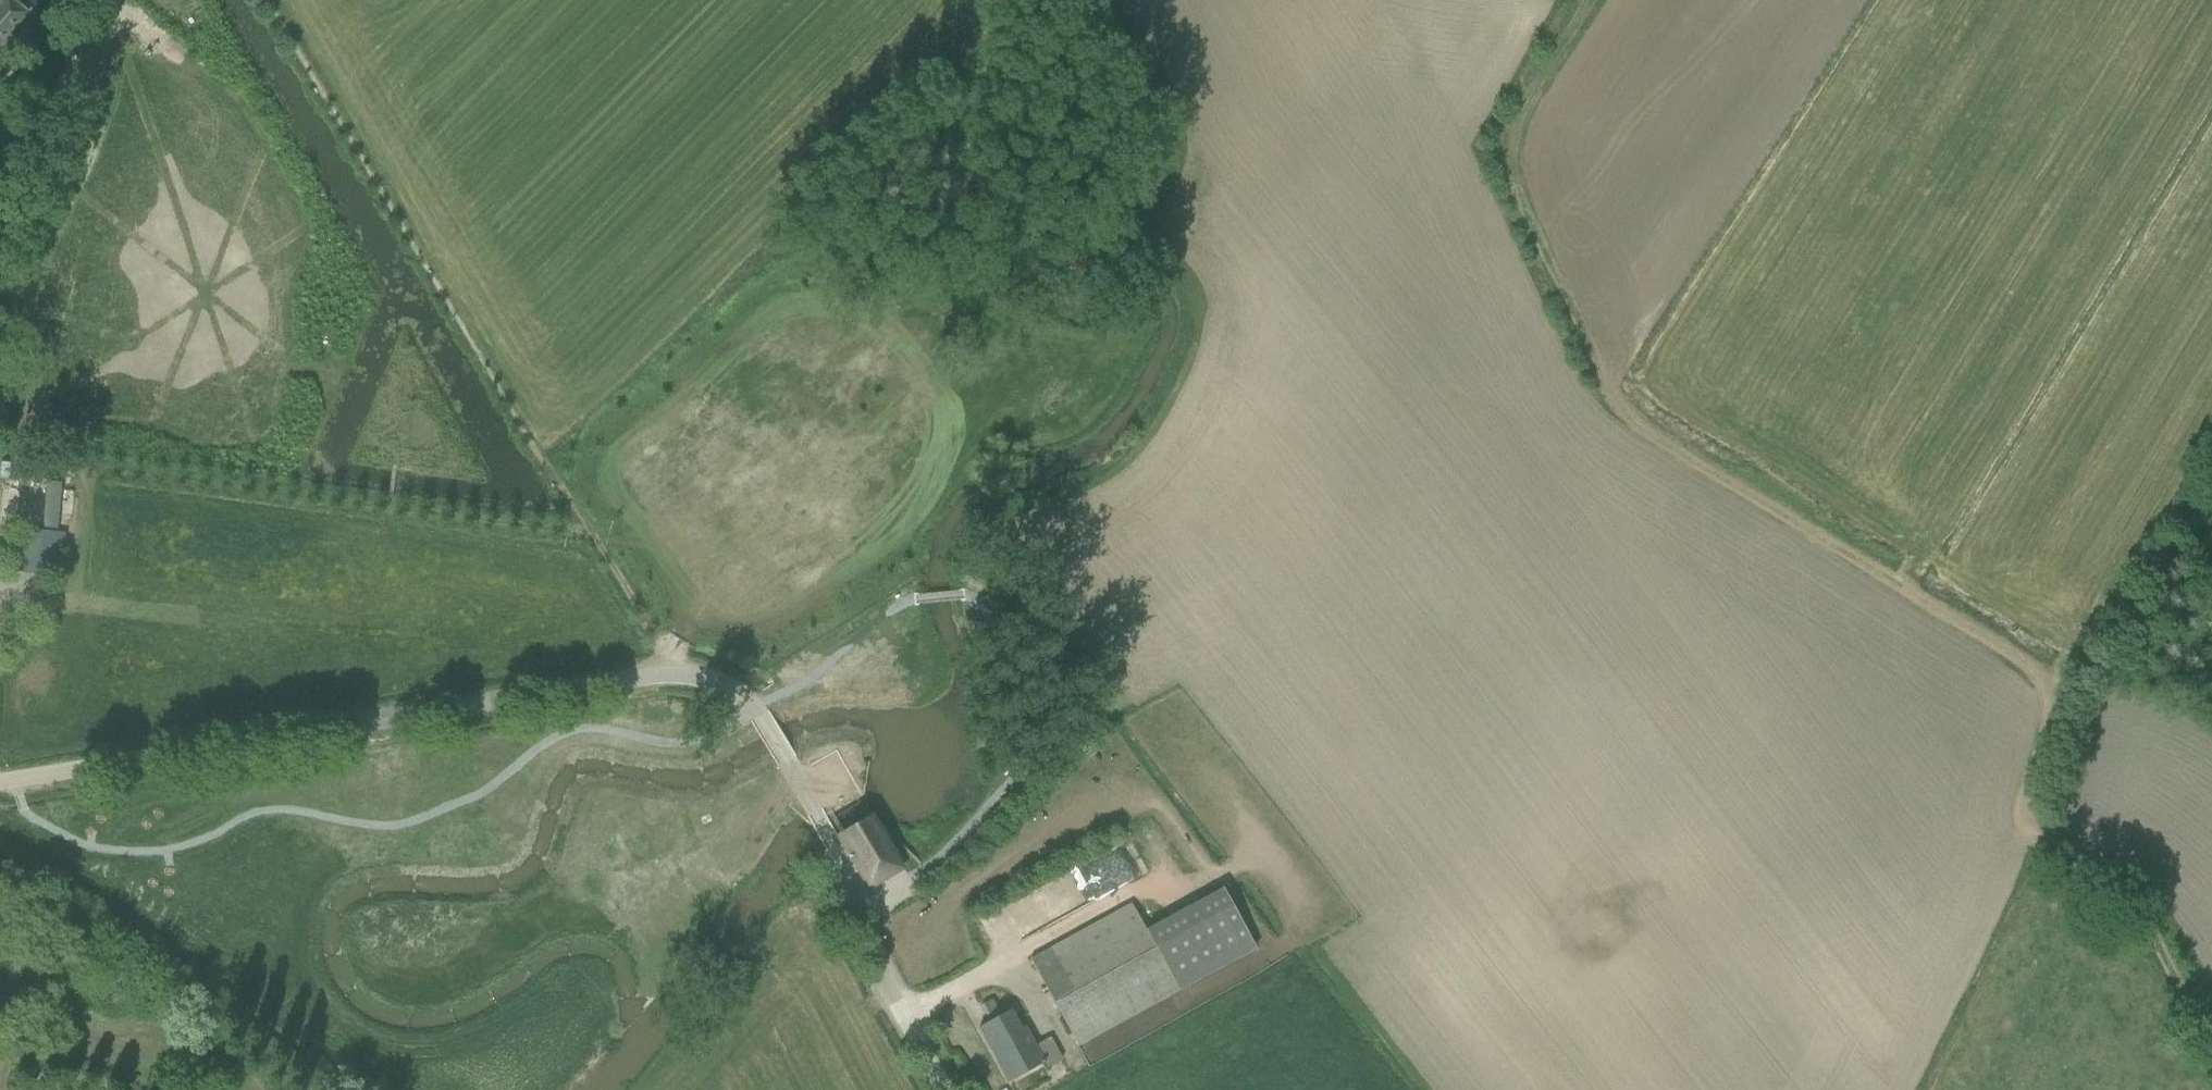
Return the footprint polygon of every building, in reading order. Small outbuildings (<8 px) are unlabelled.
[(29,15),(12,0),(5,0),(0,6),(0,49),(29,15)] [(56,576),(59,534),(19,531),(15,573),(56,576)] [(878,821),(842,841),(868,888),(904,868),(878,821)] [(1114,839),(1042,877),(1057,904),(1129,866),(1114,839)] [(1255,949),(1222,889),(1145,930),(1130,904),(1030,959),(1078,1047),(1255,949)] [(986,1018),(1000,1011),(993,999),(980,1006),(986,1018)] [(1008,1083),(1043,1063),(1047,1068),(1062,1060),(1050,1038),(1035,1046),(1025,1027),(1021,1029),(1011,1010),(978,1028),(1008,1083)]
